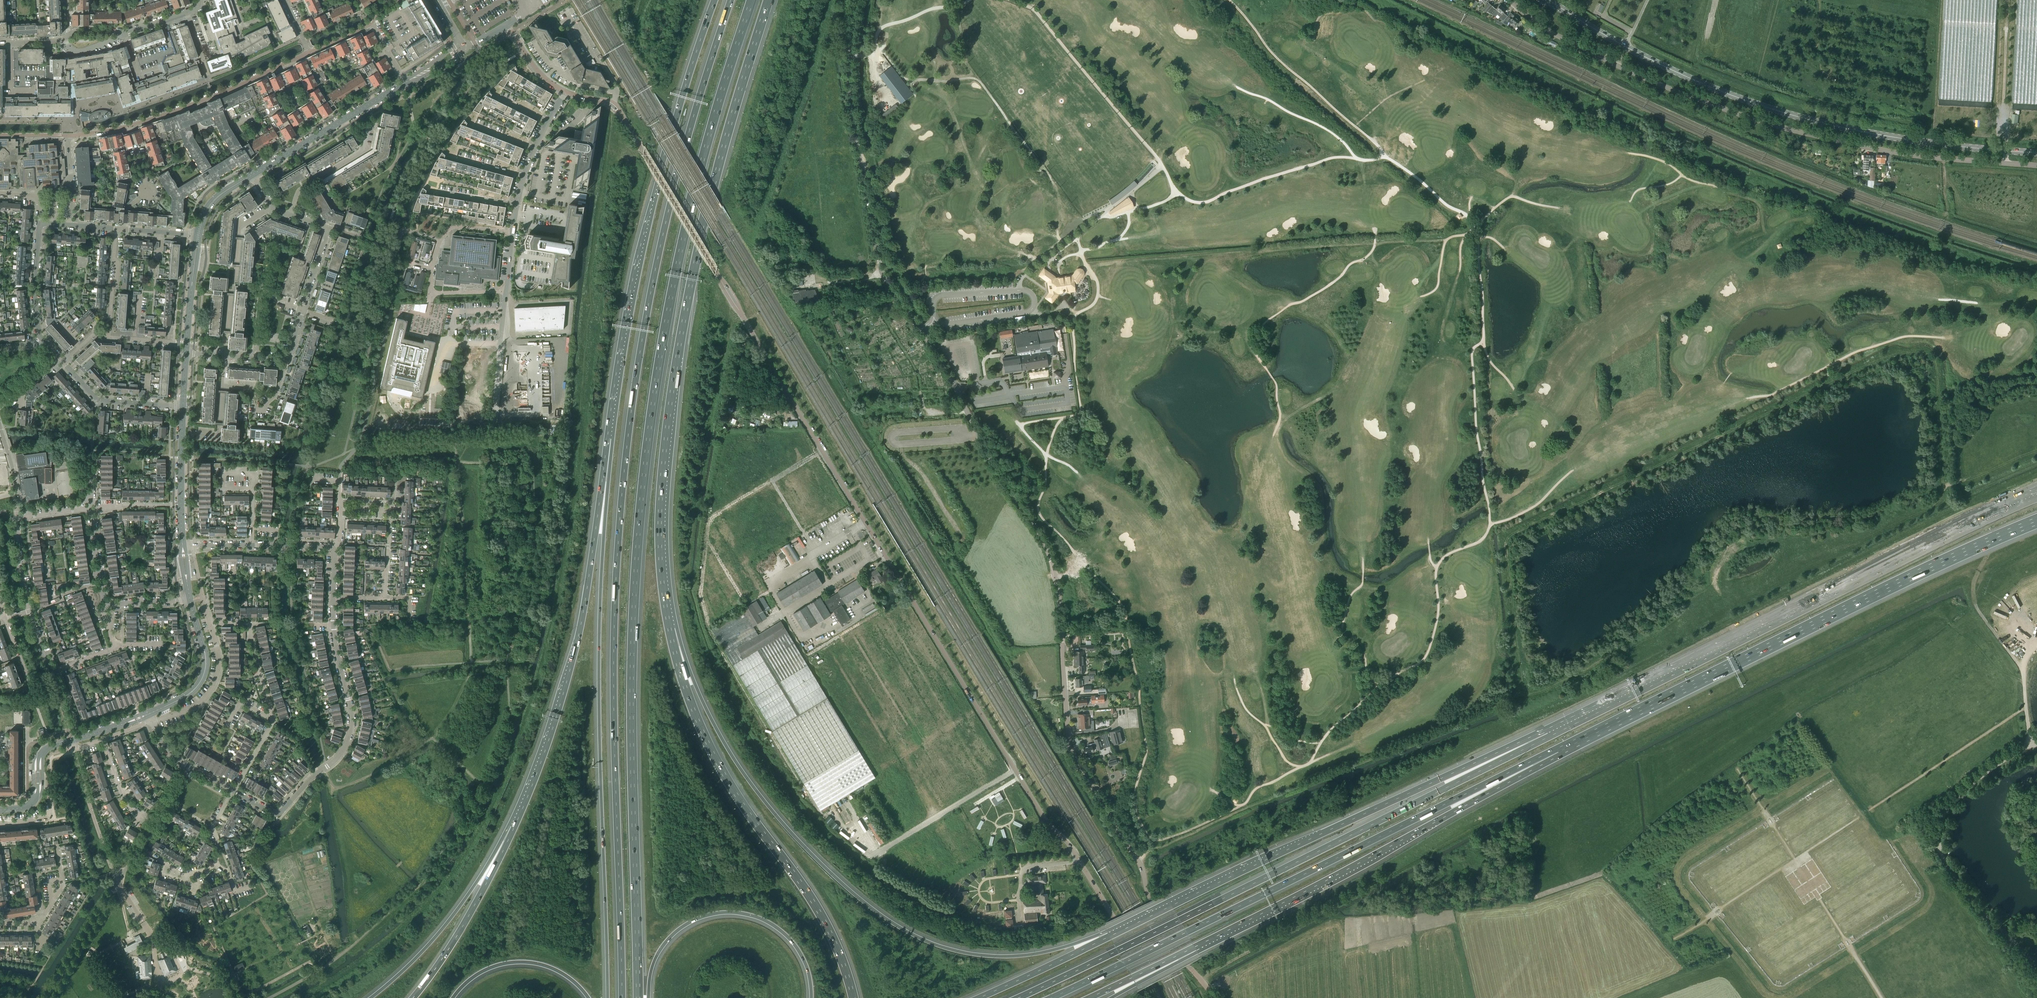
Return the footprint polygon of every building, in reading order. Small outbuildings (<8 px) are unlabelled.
[(49,11),(50,22),(50,25),(47,25),(44,25),(36,26),(36,23),(9,25),(6,25),(6,22),(5,0),(0,0),(0,34),(1,34),(1,37),(10,36),(13,36),(14,38),(17,38),(17,36),(24,35),(24,38),(28,37),(28,35),(35,35),(35,37),(45,36),(48,36),(56,36),(56,34),(62,33),(61,21),(60,0),(48,0),(49,11)] [(36,23),(36,26),(44,25),(47,25),(50,25),(50,22),(49,11),(48,0),(38,0),(39,23),(36,23)] [(77,11),(80,11),(80,10),(83,10),(83,14),(77,14),(77,15),(72,15),(72,26),(94,26),(94,23),(121,23),(121,12),(94,12),(94,14),(89,14),(88,4),(88,0),(77,0),(77,11)] [(123,12),(127,23),(168,9),(169,11),(190,4),(189,0),(158,0),(123,12)] [(262,48),(263,48),(264,48),(266,47),(271,44),(267,34),(270,33),(267,26),(259,29),(256,30),(251,33),(249,34),(243,36),(245,40),(239,43),(236,44),(233,38),(237,36),(233,26),(239,24),(231,0),(230,0),(227,1),(227,0),(213,0),(210,1),(213,10),(205,13),(209,23),(205,24),(211,41),(215,40),(218,50),(216,50),(218,54),(219,54),(220,57),(207,61),(210,72),(216,70),(219,69),(228,66),(228,67),(229,67),(230,67),(231,67),(231,66),(231,65),(229,58),(243,53),(245,56),(250,54),(253,53),(252,53),(257,51),(259,50),(262,48)] [(270,10),(279,6),(278,3),(279,3),(278,0),(274,0),(268,3),(269,5),(268,6),(270,10)] [(318,29),(329,24),(328,22),(332,20),(333,22),(353,13),(348,3),(324,14),(319,5),(319,4),(317,0),(305,0),(318,29)] [(404,9),(409,5),(406,0),(405,0),(400,3),(404,9)] [(414,17),(426,37),(424,38),(424,37),(406,49),(412,60),(442,42),(439,37),(437,38),(435,36),(439,34),(419,1),(418,1),(418,0),(413,0),(415,3),(408,7),(414,17)] [(1492,6),(1489,3),(1484,8),(1482,6),(1480,9),(1487,12),(1492,6)] [(1502,15),(1503,13),(1506,10),(1500,5),(1499,5),(1497,7),(1498,7),(1496,9),(1492,6),(1487,12),(1495,16),(1496,14),(1500,17),(1502,15)] [(273,14),(274,16),(283,11),(281,8),(280,8),(279,6),(270,10),(272,14),(273,14)] [(283,11),(274,16),(275,18),(274,19),(278,27),(279,27),(281,31),(278,33),(281,40),(282,42),(285,41),(285,42),(293,38),(293,37),(296,35),(291,26),(290,27),(287,21),(286,21),(284,16),(285,16),(283,11)] [(1503,23),(1507,25),(1509,22),(1516,26),(1520,21),(1519,21),(1519,20),(1517,19),(1514,16),(1511,20),(1507,16),(1504,20),(1503,23)] [(310,17),(305,20),(310,30),(315,27),(310,17)] [(310,30),(305,20),(300,22),(305,32),(310,30)] [(4,67),(5,67),(5,59),(6,59),(6,55),(5,55),(5,49),(0,49),(0,114),(3,114),(3,108),(5,108),(5,114),(5,116),(11,116),(11,117),(13,117),(13,114),(19,114),(19,117),(21,117),(21,116),(22,116),(33,116),(33,117),(35,117),(35,114),(38,114),(41,114),(43,114),(54,114),(56,114),(62,114),(64,114),(70,114),(70,101),(71,101),(71,98),(69,98),(69,95),(69,93),(69,68),(72,67),(74,67),(75,76),(77,86),(74,86),(76,98),(77,98),(77,99),(79,99),(79,98),(82,97),(82,98),(82,99),(85,99),(84,97),(90,96),(90,98),(92,98),(92,96),(93,96),(97,95),(98,96),(98,95),(98,96),(101,96),(100,94),(106,93),(106,95),(108,95),(108,93),(111,92),(111,94),(114,93),(113,92),(114,92),(112,80),(109,80),(108,75),(106,61),(108,61),(110,61),(119,86),(120,89),(122,88),(123,93),(119,94),(120,97),(119,98),(120,100),(121,100),(123,105),(135,101),(134,98),(135,98),(136,100),(140,99),(141,101),(146,99),(146,100),(149,99),(148,98),(154,96),(154,97),(156,97),(156,96),(167,92),(167,93),(169,92),(169,91),(172,90),(171,88),(173,88),(174,88),(176,87),(186,83),(186,84),(189,83),(188,82),(194,81),(196,80),(197,80),(197,81),(205,78),(203,72),(197,57),(198,56),(198,54),(196,54),(194,48),(196,48),(194,43),(193,44),(191,38),(192,38),(190,33),(189,34),(187,28),(188,27),(188,25),(185,26),(184,23),(181,24),(181,23),(178,24),(178,25),(177,25),(178,26),(176,26),(177,29),(168,32),(170,37),(169,37),(170,38),(165,39),(162,28),(159,29),(159,30),(154,32),(153,31),(149,33),(149,34),(144,36),(143,35),(139,36),(139,37),(133,39),(133,38),(130,39),(134,50),(146,46),(147,51),(156,48),(160,58),(157,59),(159,64),(162,63),(165,73),(146,79),(147,81),(144,82),(146,86),(144,87),(142,82),(141,81),(135,83),(127,59),(129,59),(125,47),(112,51),(112,50),(108,51),(108,53),(107,53),(106,53),(90,56),(72,59),(70,59),(69,59),(69,58),(64,58),(60,54),(59,53),(58,53),(57,53),(56,54),(55,55),(55,56),(51,56),(51,58),(51,61),(52,61),(52,62),(51,62),(51,65),(45,65),(45,81),(38,81),(38,82),(37,82),(37,95),(37,97),(23,97),(23,99),(20,99),(20,104),(18,104),(18,99),(17,99),(17,97),(2,97),(2,85),(4,85),(4,67)] [(560,52),(564,60),(570,69),(582,63),(567,39),(557,37),(554,39),(555,41),(554,41),(547,30),(541,28),(539,28),(538,28),(539,27),(537,24),(536,24),(535,24),(535,25),(537,27),(531,26),(530,28),(533,33),(544,50),(545,49),(547,51),(549,55),(556,57),(560,55),(559,53),(560,52)] [(373,32),(370,33),(363,37),(368,47),(378,42),(373,32)] [(295,65),(302,80),(307,90),(317,85),(316,83),(312,75),(310,70),(315,68),(319,66),(320,66),(344,55),(345,55),(345,54),(349,52),(354,50),(357,56),(358,60),(360,63),(361,65),(371,60),(360,35),(350,40),(350,39),(340,44),(305,60),(295,65)] [(21,63),(22,63),(22,64),(26,63),(27,63),(32,63),(37,63),(38,63),(43,63),(43,62),(46,62),(46,56),(46,52),(43,52),(43,49),(38,49),(37,49),(32,49),(27,49),(26,49),(22,49),(21,49),(21,51),(18,51),(18,60),(21,60),(21,63)] [(345,54),(345,55),(349,64),(351,69),(361,65),(360,63),(358,60),(357,56),(354,50),(349,52),(345,54)] [(385,57),(379,61),(385,70),(391,67),(385,57)] [(398,60),(401,65),(407,61),(405,57),(398,60)] [(385,70),(379,61),(375,63),(381,73),(385,70)] [(362,68),(368,77),(364,80),(361,75),(332,91),(327,94),(331,100),(326,102),(318,88),(308,94),(317,108),(323,118),(337,109),(334,104),(338,101),(366,85),(369,90),(383,81),(378,72),(377,71),(373,74),(370,70),(373,68),(373,69),(376,68),(372,62),(362,68)] [(571,70),(575,78),(579,83),(582,81),(610,88),(606,82),(609,82),(610,82),(610,81),(609,80),(606,80),(605,80),(605,79),(601,72),(585,68),(582,64),(571,70)] [(316,83),(317,85),(327,80),(320,66),(319,66),(315,68),(310,70),(312,75),(316,83)] [(514,78),(517,73),(516,73),(518,70),(515,66),(512,68),(507,74),(514,78)] [(879,76),(901,104),(913,94),(892,66),(879,76)] [(284,73),(289,83),(299,79),(294,68),(284,73)] [(514,84),(514,83),(519,74),(517,73),(514,78),(507,74),(504,77),(509,80),(508,81),(514,84)] [(514,83),(519,86),(524,77),(519,74),(514,83)] [(269,80),(274,90),(284,85),(280,75),(269,80)] [(505,86),(508,81),(509,80),(504,77),(501,81),(498,84),(504,88),(505,86)] [(519,86),(523,88),(528,80),(524,77),(519,86)] [(162,121),(156,123),(152,124),(151,124),(151,125),(141,128),(141,131),(140,131),(132,134),(123,136),(121,137),(121,134),(119,135),(110,137),(107,137),(99,139),(101,150),(112,148),(119,180),(130,177),(124,148),(135,145),(144,142),(145,141),(154,170),(165,166),(163,161),(161,155),(160,150),(158,145),(156,140),(155,135),(165,132),(165,131),(172,129),(178,127),(178,128),(179,129),(180,128),(184,141),(185,141),(191,139),(194,138),(191,131),(191,132),(190,130),(191,129),(189,123),(193,122),(196,121),(199,120),(200,121),(200,122),(200,123),(201,123),(201,124),(202,124),(203,125),(204,125),(205,126),(206,126),(207,126),(208,126),(208,125),(212,124),(215,125),(216,125),(217,127),(218,129),(219,131),(221,135),(222,135),(225,139),(224,140),(228,147),(229,146),(231,150),(231,151),(233,155),(234,154),(234,155),(226,160),(213,168),(212,166),(212,165),(209,165),(208,165),(193,139),(191,140),(186,144),(185,144),(187,147),(186,147),(190,154),(191,153),(194,158),(193,158),(197,165),(198,165),(201,169),(200,170),(202,173),(203,173),(203,174),(178,190),(177,189),(178,188),(175,184),(175,185),(172,181),(173,180),(169,173),(168,174),(166,171),(159,176),(170,195),(171,196),(173,196),(172,212),(174,212),(173,225),(182,226),(182,223),(183,223),(184,215),(183,215),(183,212),(182,212),(182,208),(181,208),(182,203),(183,203),(183,199),(184,197),(188,195),(187,194),(192,191),(192,192),(199,188),(199,187),(203,185),(207,184),(210,183),(210,184),(217,180),(216,179),(219,177),(218,176),(220,174),(220,175),(227,171),(227,170),(229,169),(230,168),(231,167),(234,166),(234,167),(237,165),(238,166),(240,164),(241,165),(248,161),(247,160),(250,159),(248,156),(250,154),(250,155),(254,153),(249,145),(243,148),(243,150),(242,151),(227,126),(226,123),(222,113),(223,112),(223,111),(226,110),(227,109),(226,108),(227,108),(232,105),(238,103),(244,100),(250,97),(251,98),(261,93),(269,111),(268,111),(269,113),(280,108),(266,78),(256,83),(251,85),(246,88),(220,100),(220,99),(217,100),(209,103),(210,103),(207,105),(208,106),(198,110),(198,111),(194,113),(193,112),(192,112),(190,113),(189,112),(187,113),(186,112),(179,115),(179,116),(176,117),(177,117),(162,122),(162,121)] [(523,88),(527,91),(532,82),(528,80),(523,88)] [(531,95),(532,94),(537,85),(532,82),(527,91),(526,93),(531,95)] [(532,94),(536,96),(541,88),(537,85),(532,94)] [(536,96),(541,99),(546,90),(541,88),(536,96)] [(546,90),(541,99),(538,103),(542,106),(541,107),(544,109),(553,94),(552,94),(546,90)] [(489,103),(492,98),(491,98),(492,94),(490,91),(487,94),(482,99),(489,103)] [(227,109),(226,110),(231,119),(236,117),(254,109),(255,108),(251,98),(250,97),(244,100),(238,103),(232,105),(227,108),(226,108),(227,109)] [(489,109),(490,108),(494,99),(492,98),(489,103),(482,99),(479,103),(484,105),(484,106),(489,109)] [(490,108),(494,110),(499,101),(494,99),(490,108)] [(498,114),(499,113),(503,104),(499,101),(494,110),(493,112),(498,114)] [(311,102),(301,108),(307,118),(317,112),(311,102)] [(481,111),(484,106),(484,105),(479,103),(476,107),(474,110),(480,114),(481,111)] [(499,113),(503,115),(508,106),(503,104),(499,113)] [(884,118),(899,108),(896,104),(881,114),(884,118)] [(507,119),(508,117),(512,108),(508,106),(503,115),(502,117),(507,119)] [(544,147),(548,148),(580,153),(574,189),(577,187),(588,189),(594,151),(596,150),(594,148),(601,106),(595,110),(593,110),(592,112),(586,117),(583,135),(582,135),(581,133),(577,136),(578,138),(577,139),(559,136),(553,141),(553,140),(551,140),(550,142),(544,147)] [(508,117),(512,119),(517,110),(512,108),(508,117)] [(95,111),(92,113),(90,115),(89,115),(89,117),(89,118),(90,119),(90,120),(93,121),(97,121),(97,122),(101,121),(105,120),(108,118),(110,116),(111,114),(110,112),(107,111),(107,110),(103,110),(99,110),(95,111)] [(273,129),(255,140),(250,143),(255,153),(279,139),(281,143),(295,134),(290,125),(290,124),(285,127),(282,123),(285,121),(285,122),(288,121),(281,110),(271,116),(280,130),(276,133),(273,129)] [(287,116),(293,126),(303,120),(297,110),(287,116)] [(512,119),(517,122),(521,113),(517,110),(512,119)] [(2012,114),(2011,124),(2016,124),(2017,119),(2019,119),(2020,113),(2015,112),(2015,114),(2012,114)] [(388,155),(388,153),(393,132),(392,132),(393,128),(396,129),(398,116),(392,115),(391,117),(390,117),(390,114),(384,113),(381,126),(385,127),(384,130),(382,130),(382,132),(378,150),(379,151),(379,152),(377,153),(377,152),(328,182),(333,191),(382,161),(381,160),(386,157),(386,155),(388,155)] [(512,130),(517,132),(526,115),(521,113),(517,122),(512,130)] [(521,135),(523,130),(530,117),(526,115),(517,132),(521,135)] [(530,117),(523,130),(528,133),(526,137),(529,138),(537,121),(530,117)] [(465,132),(467,127),(466,126),(468,123),(465,120),(462,123),(458,129),(465,132)] [(165,166),(174,163),(175,162),(169,144),(176,142),(184,139),(180,128),(179,129),(178,128),(178,127),(172,129),(165,131),(165,132),(155,135),(156,140),(158,145),(160,150),(161,155),(163,161),(165,166)] [(466,138),(466,137),(470,128),(467,127),(465,132),(458,129),(455,133),(460,135),(466,138)] [(376,131),(379,131),(382,132),(382,130),(379,129),(376,128),(374,130),(370,151),(316,183),(318,187),(317,187),(317,188),(331,210),(332,209),(319,187),(328,182),(377,152),(377,153),(379,152),(379,151),(378,150),(373,149),(373,148),(374,144),(374,141),(377,141),(377,138),(375,138),(376,131)] [(466,137),(471,139),(474,129),(470,128),(466,137)] [(471,139),(476,141),(479,131),(474,129),(471,139)] [(476,141),(480,142),(484,133),(479,131),(476,141)] [(458,141),(460,135),(455,133),(452,139),(450,141),(457,143),(458,141)] [(480,142),(485,144),(489,135),(484,133),(480,142)] [(485,144),(490,146),(493,137),(489,135),(485,144)] [(358,146),(352,137),(349,139),(348,138),(344,140),(346,144),(343,146),(341,144),(306,165),(312,174),(347,153),(350,151),(358,146)] [(490,146),(494,148),(498,139),(493,137),(490,146)] [(18,155),(18,151),(21,151),(21,150),(25,150),(25,139),(11,139),(11,142),(9,142),(9,139),(0,139),(0,190),(9,190),(9,187),(12,187),(12,182),(9,182),(9,173),(18,174),(18,166),(18,155)] [(494,150),(498,152),(503,140),(498,139),(494,148),(494,150)] [(496,158),(500,160),(507,142),(506,142),(503,140),(498,152),(499,152),(499,150),(502,151),(501,156),(497,154),(496,158)] [(500,160),(505,162),(512,144),(507,142),(500,160)] [(18,155),(18,166),(18,174),(21,174),(22,182),(19,183),(20,187),(25,187),(25,189),(36,189),(36,186),(39,186),(38,182),(43,181),(43,186),(45,185),(45,188),(57,187),(57,185),(59,184),(59,180),(59,179),(59,177),(66,177),(64,158),(62,159),(62,156),(59,156),(58,156),(57,144),(29,145),(29,148),(27,148),(27,157),(22,157),(22,155),(18,155)] [(510,164),(511,159),(517,146),(512,144),(505,162),(510,164)] [(517,146),(511,159),(516,161),(514,166),(517,167),(524,149),(524,148),(524,149),(517,146)] [(101,159),(99,149),(99,148),(88,148),(88,147),(83,147),(82,147),(80,147),(75,148),(78,186),(79,186),(80,186),(82,186),(94,185),(94,182),(91,182),(89,160),(101,159)] [(444,164),(446,159),(445,159),(446,155),(442,152),(440,156),(436,162),(444,164)] [(1863,170),(1868,170),(1869,161),(1872,161),(1872,156),(1863,155),(1863,170)] [(1886,156),(1885,156),(1877,155),(1876,164),(1882,165),(1882,164),(1885,164),(1886,156)] [(445,170),(446,169),(448,160),(446,159),(444,164),(436,162),(434,166),(439,168),(445,170)] [(283,190),(292,185),(309,174),(309,175),(309,174),(304,165),(277,181),(277,179),(274,181),(277,187),(280,185),(283,190)] [(438,174),(439,168),(434,166),(432,170),(430,175),(437,177),(438,174)] [(477,188),(482,189),(487,170),(485,170),(482,169),(479,179),(483,180),(482,184),(478,183),(477,188)] [(482,189),(486,190),(491,172),(487,170),(482,189)] [(486,190),(491,191),(496,173),(491,172),(486,190)] [(491,191),(496,193),(501,174),(496,173),(491,191)] [(501,194),(502,190),(506,175),(501,174),(496,193),(501,194)] [(506,175),(502,190),(507,191),(506,195),(508,196),(514,177),(513,177),(513,178),(506,175)] [(169,196),(171,196),(170,195),(159,176),(158,176),(157,177),(169,196)] [(1109,200),(1112,205),(1125,195),(1137,184),(1134,181),(1122,190),(1109,200)] [(123,222),(124,222),(124,223),(126,223),(128,223),(128,221),(146,222),(146,224),(166,226),(167,217),(148,216),(148,214),(128,212),(128,211),(124,211),(124,208),(122,208),(127,184),(118,182),(114,206),(116,207),(116,211),(114,210),(114,211),(94,210),(94,211),(85,211),(84,219),(94,220),(94,218),(113,220),(113,222),(114,222),(117,222),(118,222),(119,223),(122,223),(123,222)] [(324,219),(328,221),(330,214),(328,212),(331,210),(317,188),(308,193),(324,219)] [(426,199),(427,194),(426,194),(427,190),(423,188),(421,191),(418,198),(426,199)] [(81,189),(80,199),(89,200),(90,190),(81,189)] [(236,204),(234,205),(223,212),(218,263),(229,264),(233,218),(242,213),(241,211),(244,209),(247,212),(257,205),(254,200),(252,201),(251,200),(253,198),(249,193),(238,200),(240,202),(236,204)] [(136,194),(130,195),(131,199),(126,204),(127,205),(137,197),(136,194)] [(428,205),(428,204),(430,195),(427,194),(426,199),(418,198),(416,202),(422,203),(422,204),(428,205)] [(1128,197),(1109,212),(1109,213),(1109,214),(1109,215),(1110,216),(1111,216),(1134,207),(1128,197)] [(89,200),(80,199),(80,209),(88,210),(89,200)] [(461,219),(466,220),(470,201),(468,201),(464,200),(462,210),(467,211),(466,216),(462,215),(461,219)] [(23,212),(22,218),(30,219),(30,215),(32,215),(32,209),(20,208),(21,203),(15,202),(15,204),(11,203),(11,214),(12,215),(12,211),(23,212)] [(421,210),(422,204),(422,203),(416,202),(413,211),(415,212),(420,213),(421,210)] [(471,221),(475,222),(479,203),(474,202),(471,221)] [(475,222),(480,223),(484,204),(479,203),(475,222)] [(480,223),(485,223),(488,204),(484,204),(480,223)] [(485,223),(490,224),(493,205),(488,204),(485,223)] [(529,234),(526,239),(527,248),(557,253),(552,282),(559,283),(560,281),(562,281),(562,286),(570,288),(572,257),(575,258),(577,250),(578,250),(585,206),(577,207),(578,205),(570,204),(564,240),(563,240),(563,238),(560,238),(560,239),(529,234)] [(495,225),(496,221),(498,206),(493,205),(490,224),(495,225)] [(498,206),(496,221),(501,222),(500,226),(503,226),(506,207),(498,206)] [(344,222),(350,224),(353,214),(354,211),(349,209),(348,211),(347,211),(346,214),(347,215),(344,222)] [(330,214),(328,221),(340,225),(343,215),(333,211),(332,215),(330,215),(330,214)] [(350,224),(354,225),(358,215),(353,214),(350,224)] [(354,225),(359,227),(363,217),(358,215),(354,225)] [(363,217),(359,227),(364,229),(368,219),(363,217)] [(1079,219),(1064,230),(1069,236),(1084,226),(1079,219)] [(271,230),(274,221),(270,220),(267,222),(266,221),(244,235),(244,240),(240,281),(251,282),(255,241),(259,238),(258,237),(266,231),(267,233),(271,230)] [(275,220),(274,221),(271,230),(272,230),(276,232),(280,221),(275,220)] [(285,223),(280,221),(276,232),(281,233),(285,223)] [(289,225),(285,223),(281,233),(286,235),(289,225)] [(294,226),(289,225),(286,235),(291,236),(294,226)] [(299,228),(294,226),(291,236),(296,238),(299,228)] [(304,230),(299,228),(296,238),(300,240),(301,240),(303,233),(304,230)] [(491,234),(460,231),(460,236),(453,235),(452,235),(451,253),(443,252),(443,259),(441,259),(439,259),(438,264),(437,278),(444,279),(444,281),(444,284),(459,286),(459,280),(465,280),(464,282),(481,284),(482,282),(481,282),(482,279),(499,280),(501,256),(495,256),(497,240),(490,239),(491,234)] [(313,232),(309,245),(315,247),(319,235),(313,232)] [(303,233),(301,240),(300,240),(297,249),(300,250),(305,234),(303,233)] [(338,236),(337,241),(347,244),(349,239),(338,236)] [(172,241),(172,244),(169,278),(177,279),(177,276),(179,276),(179,270),(178,270),(178,264),(180,264),(180,259),(179,259),(179,253),(181,253),(181,247),(179,247),(180,244),(176,244),(176,241),(172,241)] [(337,241),(335,246),(345,249),(347,244),(337,241)] [(409,258),(414,260),(419,242),(414,241),(409,258)] [(281,294),(286,295),(288,296),(289,293),(290,294),(289,296),(296,298),(300,285),(299,285),(300,282),(301,282),(307,266),(306,266),(307,262),(310,263),(315,247),(309,245),(303,261),(294,257),(281,294)] [(335,246),(333,251),(344,254),(345,249),(335,246)] [(333,251),(332,256),(342,259),(344,254),(333,251)] [(332,256),(330,260),(340,264),(342,259),(332,256)] [(330,260),(329,265),(339,268),(340,264),(330,260)] [(329,265),(327,270),(337,274),(339,268),(329,265)] [(1047,272),(1044,270),(1040,276),(1047,281),(1046,283),(1047,288),(1050,287),(1050,288),(1050,290),(1052,291),(1046,298),(1052,303),(1058,295),(1057,294),(1063,293),(1063,294),(1075,292),(1074,285),(1074,283),(1077,283),(1083,275),(1083,273),(1083,272),(1082,270),(1080,269),(1078,270),(1077,271),(1073,276),(1060,278),(1055,279),(1046,273),(1047,272)] [(327,270),(325,275),(335,278),(337,274),(327,270)] [(417,285),(416,288),(421,290),(426,273),(421,271),(420,277),(415,275),(413,284),(417,285)] [(325,275),(324,280),(334,283),(335,278),(325,275)] [(212,294),(209,335),(220,336),(223,295),(221,294),(221,291),(225,291),(227,278),(220,277),(220,280),(218,279),(218,277),(211,276),(210,290),(213,290),(213,294),(212,294)] [(324,280),(322,285),(332,288),(334,283),(324,280)] [(402,282),(400,288),(421,294),(421,292),(404,287),(405,283),(402,282)] [(322,285),(320,290),(330,293),(332,288),(322,285)] [(46,287),(46,289),(44,290),(44,293),(43,293),(43,296),(52,295),(55,295),(55,288),(46,287)] [(236,291),(232,332),(234,332),(234,336),(230,335),(229,348),(236,349),(236,347),(237,347),(237,349),(244,350),(245,337),(242,337),(243,333),(247,292),(243,291),(243,289),(236,288),(236,291)] [(319,294),(329,298),(332,299),(333,294),(330,293),(320,290),(319,294)] [(815,290),(814,290),(806,291),(806,290),(794,291),(795,303),(819,300),(815,290)] [(119,302),(119,305),(119,308),(117,307),(117,313),(118,313),(118,316),(118,319),(116,319),(116,324),(117,325),(117,328),(121,328),(120,331),(133,332),(133,329),(125,328),(127,294),(120,293),(119,296),(118,296),(118,302),(119,302)] [(319,294),(317,299),(327,303),(329,298),(319,294)] [(327,303),(317,299),(315,304),(326,307),(327,303)] [(315,309),(315,311),(325,315),(326,313),(324,312),(326,307),(315,304),(314,309),(315,309)] [(414,306),(413,310),(425,313),(427,304),(414,304),(414,306)] [(566,306),(549,306),(515,308),(516,332),(564,329),(566,306)] [(90,309),(86,313),(93,320),(95,318),(94,317),(96,316),(90,309)] [(86,313),(82,316),(88,322),(90,321),(91,322),(93,320),(86,313)] [(82,316),(79,319),(86,327),(88,325),(87,324),(88,322),(82,316)] [(163,325),(166,325),(172,326),(173,320),(171,320),(171,317),(160,316),(160,317),(163,317),(163,325)] [(55,318),(46,319),(46,324),(48,326),(45,329),(65,350),(67,348),(69,350),(73,347),(71,344),(70,345),(51,324),(55,320),(55,318)] [(384,371),(380,388),(387,390),(390,390),(391,386),(412,390),(410,395),(421,398),(424,385),(428,371),(434,342),(424,340),(423,343),(403,338),(407,321),(396,318),(385,364),(384,371)] [(20,321),(21,332),(24,331),(24,329),(30,328),(29,323),(28,323),(27,319),(16,320),(16,322),(20,321)] [(79,319),(75,322),(81,329),(83,327),(84,329),(86,327),(79,319)] [(81,329),(75,322),(71,326),(78,333),(81,331),(80,330),(81,329)] [(310,329),(320,332),(323,333),(324,328),(312,323),(310,329)] [(157,327),(156,335),(160,335),(160,337),(165,337),(166,325),(163,325),(163,328),(157,327)] [(310,329),(309,333),(319,337),(320,332),(310,329)] [(1003,358),(1005,373),(1048,367),(1047,354),(1050,354),(1050,355),(1057,354),(1056,346),(1057,346),(1055,336),(1054,336),(1053,329),(1037,332),(1037,331),(1028,333),(1027,331),(1023,332),(1023,334),(1014,335),(1017,356),(1003,358)] [(3,330),(1,330),(3,341),(7,341),(7,342),(10,342),(9,333),(3,334),(3,330)] [(1012,336),(1011,330),(999,332),(1000,338),(1012,336)] [(24,331),(21,332),(15,332),(16,340),(20,339),(20,341),(25,340),(24,331)] [(309,333),(307,338),(317,341),(319,337),(309,333)] [(307,338),(305,343),(316,346),(317,341),(307,338)] [(75,359),(80,365),(98,348),(99,350),(101,350),(100,352),(120,353),(121,344),(115,344),(115,345),(101,344),(101,343),(96,342),(94,340),(92,342),(93,343),(75,359)] [(1011,340),(1003,340),(1003,349),(1011,349),(1011,340)] [(305,343),(304,348),(314,351),(316,346),(305,343)] [(304,348),(302,352),(312,356),(314,351),(304,348)] [(163,350),(161,367),(159,395),(150,395),(150,397),(163,398),(164,396),(167,396),(167,393),(169,393),(169,387),(168,387),(168,382),(170,382),(170,376),(169,376),(169,370),(170,370),(171,368),(171,365),(169,365),(170,359),(171,359),(172,353),(170,353),(170,350),(163,350)] [(302,352),(300,357),(311,361),(312,356),(302,352)] [(300,357),(299,362),(309,366),(311,361),(300,357)] [(80,369),(82,371),(93,361),(91,359),(80,369)] [(84,373),(87,371),(92,366),(95,364),(93,361),(82,371),(84,373)] [(451,363),(442,361),(440,373),(448,375),(451,363)] [(299,362),(297,367),(305,370),(307,371),(309,366),(299,362)] [(88,375),(89,377),(96,370),(92,366),(87,371),(89,374),(88,375)] [(295,366),(293,371),(303,374),(305,370),(297,367),(295,366)] [(228,378),(239,379),(239,368),(229,367),(228,378)] [(205,381),(205,382),(202,422),(213,423),(216,383),(216,382),(213,381),(214,378),(216,378),(216,369),(205,368),(205,372),(204,372),(203,377),(205,377),(205,381)] [(239,379),(249,380),(250,369),(239,368),(239,379)] [(260,372),(259,380),(263,380),(263,383),(276,384),(276,377),(274,377),(274,376),(276,376),(277,369),(264,368),(264,372),(260,372)] [(259,380),(260,372),(260,370),(250,369),(249,380),(259,380)] [(92,378),(94,380),(100,375),(96,370),(89,377),(91,379),(92,378)] [(44,379),(41,381),(49,389),(47,386),(55,380),(59,384),(65,379),(62,376),(63,375),(59,371),(51,379),(47,374),(43,378),(44,379)] [(293,371),(291,376),(302,380),(303,374),(293,371)] [(95,383),(97,385),(104,379),(100,375),(94,380),(96,382),(95,383)] [(67,381),(65,379),(59,384),(63,388),(62,389),(70,382),(68,380),(67,381)] [(106,385),(110,386),(110,383),(108,383),(104,379),(97,385),(99,387),(100,386),(102,389),(106,385)] [(290,380),(288,385),(298,389),(300,384),(290,380)] [(38,382),(36,384),(43,392),(46,389),(48,390),(49,389),(41,381),(39,383),(38,382)] [(72,384),(70,382),(62,389),(66,394),(73,388),(71,385),(72,384)] [(542,382),(527,383),(527,393),(527,400),(528,407),(531,406),(531,411),(528,411),(528,417),(531,417),(540,416),(543,413),(549,413),(549,406),(543,406),(543,405),(543,402),(542,382)] [(35,387),(33,389),(39,395),(43,392),(36,384),(34,386),(35,387)] [(288,385),(287,390),(297,394),(298,389),(288,385)] [(75,390),(73,388),(66,394),(70,398),(78,391),(76,389),(75,390)] [(31,389),(29,391),(36,398),(39,395),(33,389),(32,390),(31,389)] [(287,390),(285,395),(298,399),(295,398),(297,394),(287,390)] [(28,394),(26,395),(32,402),(36,398),(29,391),(27,393),(28,394)] [(79,393),(78,391),(70,398),(73,402),(80,396),(78,394),(79,393)] [(238,393),(230,393),(227,393),(225,424),(227,424),(227,428),(223,427),(222,440),(229,441),(229,439),(230,439),(230,441),(237,442),(238,428),(235,428),(235,424),(236,424),(238,393)] [(283,400),(286,401),(296,405),(298,399),(285,395),(283,400)] [(82,398),(80,396),(73,402),(77,406),(85,399),(83,397),(82,398)] [(87,401),(85,399),(77,406),(81,410),(88,404),(86,402),(87,401)] [(286,401),(284,405),(294,409),(296,405),(286,401)] [(90,407),(88,404),(81,410),(85,415),(93,408),(91,406),(90,407)] [(284,405),(282,411),(292,414),(294,409),(284,405)] [(282,411),(281,415),(291,419),(292,414),(282,411)] [(158,424),(158,427),(162,427),(162,415),(157,415),(157,416),(153,416),(152,424),(158,424)] [(291,419),(281,415),(279,420),(289,424),(291,419)] [(167,427),(162,427),(158,427),(158,434),(154,434),(154,436),(157,436),(157,437),(165,437),(166,432),(167,433),(167,427)] [(16,455),(18,468),(18,469),(18,471),(22,495),(25,495),(26,500),(39,498),(37,483),(41,483),(45,483),(45,484),(52,484),(52,468),(51,468),(51,465),(51,452),(46,452),(24,455),(23,455),(23,454),(16,455)] [(101,499),(110,499),(110,495),(113,495),(113,492),(110,492),(110,489),(112,489),(112,460),(122,460),(122,456),(101,456),(101,459),(99,459),(99,463),(101,463),(101,470),(99,470),(99,474),(101,474),(101,481),(99,481),(99,485),(101,485),(101,499)] [(206,536),(209,536),(209,528),(205,528),(205,518),(208,518),(208,513),(211,513),(211,511),(208,511),(208,507),(210,507),(210,496),(210,468),(220,468),(220,463),(199,463),(199,467),(197,467),(197,471),(199,471),(199,478),(197,478),(197,479),(197,481),(199,481),(199,489),(197,489),(197,492),(199,492),(199,500),(197,500),(197,503),(199,503),(199,522),(200,522),(200,534),(206,534),(206,536)] [(262,474),(262,477),(271,478),(272,468),(272,467),(262,467),(262,470),(260,470),(260,473),(262,474)] [(405,476),(405,486),(414,487),(414,488),(417,488),(417,485),(419,486),(419,478),(414,478),(414,476),(405,476)] [(261,486),(263,487),(273,488),(273,487),(271,487),(271,478),(262,477),(261,480),(260,479),(259,483),(261,483),(261,486)] [(263,493),(263,496),(272,497),(273,488),(263,487),(263,489),(261,489),(261,493),(263,493)] [(262,503),(262,505),(272,506),(272,497),(263,496),(262,499),(261,499),(260,503),(262,503)] [(159,583),(159,591),(161,591),(161,589),(167,589),(167,577),(169,577),(169,567),(165,567),(165,564),(167,564),(167,560),(165,560),(165,557),(165,548),(167,548),(167,543),(165,543),(165,525),(163,525),(163,513),(158,513),(158,511),(155,511),(155,520),(155,519),(158,519),(159,529),(156,529),(156,535),(154,535),(154,539),(151,539),(151,541),(154,541),(154,550),(151,550),(151,552),(154,552),(154,558),(154,560),(146,560),(146,562),(154,562),(154,568),(160,568),(160,573),(162,573),(162,583),(159,583)] [(69,524),(72,524),(72,522),(81,521),(80,516),(71,517),(71,521),(68,522),(69,524)] [(61,519),(45,521),(46,530),(51,529),(62,528),(61,519)] [(32,537),(37,536),(36,530),(40,529),(40,531),(45,530),(46,530),(45,521),(36,522),(36,524),(31,525),(32,537)] [(31,537),(34,563),(42,561),(39,540),(38,540),(37,536),(32,537),(31,537)] [(74,537),(75,546),(85,545),(84,542),(86,542),(85,538),(84,538),(83,536),(74,537)] [(779,555),(781,559),(785,557),(790,565),(800,560),(790,543),(780,548),(783,553),(779,555)] [(75,546),(76,556),(86,555),(85,551),(87,551),(87,548),(85,548),(85,545),(75,546)] [(344,553),(344,556),(354,556),(355,546),(345,546),(345,549),(343,549),(343,553),(344,553)] [(76,556),(78,566),(87,564),(87,561),(89,561),(88,557),(86,558),(86,555),(76,556)] [(220,564),(220,555),(217,555),(217,556),(212,556),(212,569),(210,569),(210,579),(213,579),(213,582),(211,582),(211,585),(213,585),(213,587),(213,588),(213,589),(213,597),(211,597),(211,603),(213,603),(213,611),(216,611),(216,617),(224,617),(224,607),(228,607),(228,605),(224,605),(225,596),(228,596),(228,594),(225,594),(225,588),(225,586),(232,586),(232,583),(225,583),(225,578),(219,578),(219,573),(216,573),(217,562),(220,562),(220,564)] [(344,562),(344,565),(354,566),(354,556),(344,556),(344,559),(342,559),(342,562),(344,562)] [(108,561),(108,567),(117,566),(117,562),(120,561),(119,559),(116,559),(116,560),(108,561)] [(313,567),(317,567),(322,567),(322,561),(317,561),(317,559),(314,559),(313,565),(313,567)] [(35,585),(37,585),(45,583),(45,580),(43,580),(42,573),(40,562),(42,562),(42,561),(34,563),(32,563),(35,585)] [(314,577),(314,578),(323,579),(324,573),(322,573),(322,567),(317,567),(317,577),(314,577)] [(109,572),(110,578),(119,576),(118,572),(121,572),(121,569),(118,570),(118,571),(109,572)] [(877,569),(870,573),(866,576),(870,582),(877,578),(879,583),(883,581),(880,576),(881,576),(877,569)] [(776,594),(785,607),(823,584),(814,571),(776,594)] [(112,581),(113,588),(118,587),(117,577),(119,577),(119,576),(110,578),(110,582),(112,581)] [(136,580),(136,583),(138,583),(139,592),(145,591),(143,582),(139,583),(138,580),(136,580)] [(793,613),(802,628),(812,621),(813,622),(815,621),(814,620),(815,620),(817,623),(831,615),(829,613),(833,611),(841,625),(850,619),(842,605),(865,592),(857,580),(838,591),(839,593),(823,602),(820,597),(793,613)] [(125,582),(126,585),(127,585),(128,593),(134,593),(132,584),(128,584),(128,581),(125,582)] [(45,583),(37,585),(40,606),(48,605),(48,604),(45,583)] [(323,589),(312,589),(311,599),(322,600),(323,596),(324,596),(325,592),(323,592),(323,589)] [(71,602),(74,601),(74,600),(83,596),(81,592),(72,595),(73,599),(71,600),(71,602)] [(74,600),(74,601),(76,604),(85,601),(83,596),(74,600)] [(764,597),(760,598),(766,611),(770,609),(764,597)] [(311,605),(311,610),(313,610),(313,611),(322,611),(322,607),(324,607),(324,603),(322,603),(322,601),(311,600),(311,602),(306,602),(306,604),(311,605)] [(76,604),(79,613),(88,610),(87,607),(89,606),(87,603),(86,604),(85,601),(76,604)] [(781,621),(758,635),(753,626),(762,621),(758,614),(763,611),(756,601),(743,609),(743,610),(711,629),(762,714),(820,811),(821,810),(822,811),(829,807),(828,806),(856,789),(856,790),(863,786),(862,785),(867,782),(869,785),(873,782),(872,780),(875,777),(781,621)] [(42,612),(44,617),(52,614),(52,615),(55,614),(55,612),(52,613),(50,609),(42,612)] [(79,613),(82,622),(91,619),(90,616),(92,615),(91,612),(89,613),(88,610),(79,613)] [(44,617),(46,622),(54,619),(52,615),(52,614),(44,617)] [(46,622),(47,627),(56,624),(56,625),(59,624),(58,622),(55,623),(54,619),(46,622)] [(82,622),(86,631),(95,628),(94,625),(95,625),(94,621),(92,622),(91,619),(82,622)] [(47,627),(49,632),(58,629),(56,625),(56,624),(47,627)] [(85,638),(88,637),(87,636),(96,633),(95,628),(86,631),(87,635),(84,636),(85,638)] [(49,632),(51,637),(60,634),(60,635),(63,634),(62,632),(59,633),(58,629),(49,632)] [(229,666),(229,667),(229,669),(227,669),(227,672),(227,673),(229,673),(229,676),(225,676),(225,687),(234,687),(234,683),(237,683),(237,680),(234,680),(234,677),(240,677),(240,671),(248,671),(248,669),(240,669),(240,667),(240,666),(240,661),(243,661),(243,659),(240,659),(240,650),(243,650),(243,648),(240,648),(240,643),(236,643),(236,633),(230,633),(225,633),(225,636),(223,636),(223,640),(225,640),(225,644),(229,644),(229,652),(227,652),(227,657),(229,657),(229,666)] [(60,634),(51,637),(53,643),(62,639),(60,635),(60,634)] [(88,647),(91,646),(90,645),(100,642),(98,637),(89,641),(90,644),(87,645),(88,647)] [(90,645),(91,646),(92,650),(101,646),(100,642),(90,645)] [(0,655),(9,652),(7,646),(1,648),(0,649),(0,654),(0,655)] [(76,647),(72,648),(71,649),(74,658),(79,656),(76,647)] [(62,652),(63,652),(62,649),(60,650),(61,653),(57,654),(61,663),(65,661),(62,652)] [(67,650),(63,652),(62,652),(65,661),(70,660),(67,650)] [(126,650),(121,652),(124,661),(123,662),(124,665),(126,664),(125,661),(129,660),(126,650)] [(9,652),(0,655),(3,661),(11,658),(9,652)] [(116,654),(112,656),(115,665),(114,665),(115,668),(117,667),(116,664),(120,663),(116,654)] [(177,654),(175,658),(174,659),(182,663),(185,659),(177,654)] [(108,660),(111,669),(112,669),(111,666),(114,665),(115,665),(112,656),(107,657),(108,660)] [(174,660),(172,663),(179,668),(182,663),(174,659),(175,658),(172,656),(171,658),(174,660)] [(349,662),(351,668),(360,665),(360,666),(363,666),(362,663),(360,658),(358,659),(358,660),(349,662)] [(1083,658),(1075,658),(1075,660),(1074,660),(1074,666),(1079,665),(1079,673),(1085,673),(1085,665),(1084,665),(1083,658)] [(7,671),(18,667),(17,665),(15,666),(13,662),(10,663),(9,661),(0,664),(0,670),(3,669),(2,667),(5,666),(7,671)] [(104,661),(99,663),(102,672),(106,671),(107,670),(104,661)] [(173,665),(171,668),(171,669),(178,674),(181,669),(179,668),(172,663),(171,664),(173,665)] [(95,664),(90,666),(93,675),(97,674),(98,674),(95,664)] [(93,675),(90,666),(85,668),(89,677),(93,675)] [(7,671),(9,677),(18,673),(16,669),(18,669),(18,667),(7,671)] [(166,673),(173,677),(175,679),(178,674),(171,669),(171,668),(169,667),(167,669),(168,669),(166,673),(166,672),(166,673)] [(265,673),(267,679),(275,676),(273,670),(265,673)] [(65,675),(67,680),(75,677),(74,672),(65,675)] [(9,677),(11,682),(22,678),(21,675),(19,676),(18,673),(9,677)] [(166,673),(164,676),(163,677),(171,682),(173,677),(166,673)] [(163,677),(164,676),(161,674),(160,677),(162,678),(160,682),(168,687),(171,682),(163,677)] [(1083,676),(1083,678),(1075,678),(1076,687),(1082,687),(1082,684),(1085,684),(1085,683),(1088,682),(1088,676),(1083,676)] [(67,680),(69,686),(77,683),(78,684),(81,683),(80,680),(77,681),(75,677),(67,680)] [(22,678),(11,682),(13,687),(22,684),(20,680),(22,679),(22,678)] [(116,699),(119,707),(123,706),(123,708),(127,706),(126,705),(129,704),(129,703),(133,702),(134,704),(137,702),(136,701),(143,698),(144,700),(147,699),(147,697),(150,696),(149,693),(160,690),(156,681),(152,683),(151,680),(149,681),(150,684),(125,693),(115,697),(116,699)] [(368,684),(367,684),(366,680),(364,681),(355,683),(357,689),(365,686),(366,687),(369,686),(368,684)] [(268,684),(270,689),(279,686),(281,685),(280,683),(282,682),(281,681),(280,681),(277,682),(277,681),(268,684)] [(69,686),(71,691),(79,688),(78,684),(77,683),(69,686)] [(71,691),(73,696),(81,693),(82,694),(85,693),(84,690),(81,692),(79,688),(71,691)] [(230,702),(232,700),(229,699),(231,695),(223,691),(218,700),(215,698),(213,702),(211,701),(210,704),(211,705),(210,707),(208,711),(206,710),(204,713),(206,714),(202,721),(201,720),(199,723),(201,724),(194,737),(201,741),(203,737),(206,738),(207,736),(205,735),(207,731),(209,733),(219,713),(220,713),(220,712),(224,704),(226,705),(228,701),(230,702)] [(73,696),(75,701),(83,698),(82,694),(81,693),(73,696)] [(359,696),(360,702),(369,700),(369,701),(372,701),(371,699),(371,698),(370,693),(367,694),(367,695),(359,696)] [(1077,702),(1077,705),(1078,705),(1092,704),(1092,703),(1104,702),(1103,695),(1096,696),(1096,695),(1095,695),(1095,696),(1091,696),(1091,697),(1086,697),(1083,698),(1083,699),(1078,699),(1078,702),(1077,702)] [(110,701),(106,703),(109,711),(114,709),(111,701),(112,700),(111,697),(109,698),(110,701)] [(75,701),(77,706),(85,703),(85,704),(88,703),(87,701),(85,702),(83,698),(75,701)] [(96,706),(96,708),(99,715),(104,713),(101,704),(102,704),(101,701),(99,702),(100,705),(96,706)] [(275,704),(277,710),(285,707),(284,703),(284,702),(275,704)] [(77,706),(79,711),(86,709),(87,708),(85,704),(85,703),(77,706)] [(106,703),(102,704),(101,704),(104,713),(109,711),(106,703)] [(328,712),(331,712),(331,711),(340,709),(338,703),(330,705),(330,708),(327,709),(328,710),(328,712)] [(361,707),(362,713),(371,711),(371,712),(374,711),(374,709),(375,709),(375,705),(361,707)] [(96,708),(87,712),(89,716),(95,714),(95,716),(99,715),(96,708)] [(86,709),(79,711),(80,714),(81,713),(83,719),(89,716),(87,712),(86,709)] [(365,718),(365,719),(373,720),(372,717),(377,716),(376,711),(377,711),(377,709),(375,709),(374,709),(374,711),(371,712),(371,711),(362,713),(363,718),(365,718)] [(1078,714),(1078,721),(1090,721),(1090,714),(1093,714),(1092,710),(1083,711),(1084,714),(1078,714)] [(287,712),(278,715),(280,720),(292,716),(290,712),(287,713),(287,712)] [(240,720),(244,723),(245,723),(249,715),(244,713),(243,714),(242,713),(238,719),(240,720)] [(246,724),(249,726),(254,718),(249,715),(245,723),(244,723),(242,725),(244,726),(246,724)] [(249,726),(253,728),(254,728),(259,721),(254,718),(249,726)] [(362,721),(361,726),(370,728),(370,729),(374,731),(376,731),(376,729),(373,728),(373,724),(376,724),(377,723),(378,722),(378,720),(373,720),(365,719),(365,720),(365,721),(362,721)] [(254,728),(253,728),(252,731),(254,732),(255,729),(261,732),(265,726),(263,725),(263,723),(259,721),(254,728)] [(1090,721),(1078,721),(1078,728),(1084,728),(1085,732),(1094,731),(1093,727),(1091,727),(1090,721)] [(361,726),(360,731),(373,735),(374,731),(370,729),(370,728),(361,726)] [(334,729),(332,733),(332,735),(340,738),(342,732),(334,729)] [(135,733),(137,737),(137,738),(146,734),(145,730),(135,733)] [(1110,732),(1113,745),(1123,742),(1119,730),(1110,732)] [(18,777),(18,731),(10,731),(10,739),(11,739),(11,746),(10,746),(10,750),(8,750),(8,759),(10,759),(10,763),(11,763),(11,770),(10,770),(10,786),(10,788),(2,788),(2,786),(0,786),(0,794),(18,794),(18,777)] [(360,731),(359,737),(367,739),(367,740),(370,741),(371,738),(372,739),(373,735),(360,731)] [(278,732),(276,737),(283,741),(283,742),(285,744),(287,741),(284,740),(286,736),(278,732)] [(332,735),(332,733),(329,732),(329,735),(331,736),(330,740),(338,743),(340,738),(332,735)] [(1084,750),(1083,750),(1084,753),(1085,753),(1085,754),(1093,751),(1092,748),(1096,747),(1097,750),(1109,746),(1105,733),(1103,734),(1099,735),(1100,738),(1094,740),(1095,743),(1087,745),(1088,746),(1083,748),(1084,750)] [(137,738),(137,737),(134,738),(135,740),(138,739),(139,743),(148,739),(146,734),(137,738)] [(246,737),(243,741),(243,742),(251,746),(253,741),(246,737)] [(276,737),(273,741),(281,746),(283,742),(283,741),(276,737)] [(367,739),(359,737),(357,742),(371,745),(372,741),(375,742),(375,739),(372,739),(371,738),(370,741),(367,740),(367,739)] [(242,743),(240,747),(248,751),(251,746),(243,742),(243,741),(241,739),(240,741),(242,743)] [(141,746),(143,749),(143,750),(152,744),(149,740),(141,746)] [(273,741),(270,746),(278,750),(277,751),(280,753),(281,751),(279,749),(281,746),(273,741)] [(144,751),(146,754),(154,748),(152,744),(143,750),(143,749),(140,751),(142,753),(144,751)] [(357,745),(354,750),(362,754),(361,755),(364,757),(365,754),(362,753),(365,749),(357,745)] [(184,754),(188,757),(193,749),(194,750),(195,747),(193,746),(192,746),(190,748),(188,747),(184,754)] [(212,749),(221,754),(223,751),(220,749),(219,751),(216,749),(217,747),(214,746),(212,749)] [(270,746),(268,751),(275,755),(277,751),(278,750),(270,746)] [(240,747),(238,750),(238,751),(245,756),(248,751),(240,747)] [(146,754),(148,757),(149,758),(157,753),(154,748),(146,754)] [(188,757),(193,760),(197,752),(194,750),(193,749),(188,757)] [(238,751),(238,750),(235,749),(234,751),(237,752),(235,756),(243,761),(245,756),(238,751)] [(199,763),(203,765),(208,755),(198,750),(197,752),(193,760),(196,762),(195,763),(196,764),(199,765),(199,763)] [(362,754),(354,750),(351,755),(353,756),(351,758),(357,762),(359,759),(361,755),(362,754)] [(268,751),(265,756),(273,760),(272,761),(275,762),(276,760),(273,759),(275,755),(268,751)] [(149,759),(151,762),(160,757),(157,753),(149,758),(148,757),(145,759),(147,761),(149,759)] [(222,776),(223,774),(227,766),(218,761),(208,755),(203,765),(206,767),(205,768),(208,770),(209,769),(212,771),(213,771),(215,772),(214,774),(217,775),(218,774),(222,776)] [(265,756),(262,760),(270,765),(272,761),(273,760),(265,756)] [(151,762),(153,765),(154,766),(162,761),(160,757),(151,762)] [(304,758),(298,765),(297,766),(303,772),(307,768),(305,765),(307,763),(304,758)] [(91,764),(93,768),(93,769),(102,766),(101,762),(104,760),(95,763),(91,764)] [(270,765),(262,760),(260,765),(267,769),(270,765)] [(154,766),(153,765),(151,767),(152,769),(155,767),(157,770),(165,765),(162,761),(154,766)] [(296,767),(293,770),(300,776),(303,772),(297,766),(298,765),(295,763),(294,765),(296,767)] [(223,774),(228,776),(232,768),(233,769),(234,766),(232,765),(231,768),(227,766),(223,774)] [(161,774),(164,776),(165,777),(170,768),(166,766),(161,774)] [(165,777),(164,776),(162,779),(165,780),(166,778),(169,779),(174,771),(170,768),(165,777)] [(232,768),(228,776),(232,779),(233,779),(234,779),(238,772),(233,769),(232,768)] [(293,770),(290,773),(290,774),(296,780),(300,776),(293,770)] [(131,771),(122,774),(124,779),(133,776),(132,772),(131,771)] [(284,776),(286,778),(293,784),(296,780),(290,774),(290,773),(288,771),(286,773),(287,773),(284,776)] [(140,779),(138,776),(127,783),(130,787),(138,782),(138,783),(141,781),(140,779)] [(243,785),(248,788),(253,780),(254,781),(255,778),(253,777),(252,776),(250,779),(248,777),(247,778),(246,777),(243,782),(245,783),(243,785)] [(248,788),(253,791),(259,780),(255,778),(254,781),(253,780),(248,788)] [(286,778),(283,781),(282,782),(289,788),(293,784),(286,778)] [(282,783),(279,786),(286,792),(289,788),(282,782),(283,781),(281,779),(279,781),(282,783)] [(1834,780),(1833,779),(1808,795),(1806,796),(1777,815),(1776,814),(1772,817),(1775,822),(1780,820),(1777,816),(1806,798),(1808,801),(1812,798),(1810,795),(1834,780)] [(253,791),(258,793),(262,785),(263,786),(265,783),(263,782),(262,782),(259,780),(253,791)] [(130,787),(132,791),(140,786),(138,783),(138,782),(130,787)] [(262,785),(258,793),(263,796),(264,794),(266,796),(267,793),(267,791),(266,790),(267,788),(263,786),(262,785)] [(132,791),(135,796),(143,790),(144,791),(146,789),(145,787),(142,789),(140,786),(132,791)] [(279,786),(276,789),(275,790),(282,796),(286,792),(279,786)] [(275,790),(276,789),(274,787),(272,789),(270,787),(270,790),(271,790),(274,792),(272,795),(278,801),(282,796),(275,790)] [(143,790),(135,796),(138,800),(146,794),(144,791),(143,790)] [(1002,799),(999,792),(993,795),(997,802),(1002,799)] [(102,796),(102,795),(99,796),(100,799),(103,798),(104,801),(113,798),(111,793),(102,796)] [(143,800),(144,802),(143,805),(147,807),(152,799),(153,799),(155,797),(153,796),(151,798),(146,795),(143,800)] [(156,801),(153,799),(152,799),(147,807),(151,810),(153,807),(155,808),(158,802),(156,801)] [(106,804),(108,808),(108,809),(116,804),(114,800),(106,804)] [(236,804),(234,808),(241,813),(241,814),(244,815),(245,813),(248,808),(239,803),(238,804),(236,804)] [(109,810),(110,813),(119,808),(116,804),(108,809),(108,808),(105,809),(106,811),(109,810)] [(110,813),(112,816),(113,817),(121,812),(119,808),(110,813)] [(234,808),(231,813),(239,818),(241,814),(241,813),(234,808)] [(165,817),(172,821),(173,822),(178,814),(173,811),(172,812),(169,810),(165,817)] [(114,818),(115,821),(124,816),(121,812),(113,817),(112,816),(110,818),(111,820),(114,818)] [(231,813),(228,818),(236,822),(236,823),(238,825),(240,823),(237,821),(239,818),(231,813)] [(174,822),(178,825),(182,817),(178,814),(173,822),(172,821),(170,824),(173,825),(174,822)] [(252,822),(256,825),(257,825),(261,817),(256,815),(252,822)] [(115,821),(117,824),(118,825),(126,821),(124,816),(115,821)] [(178,825),(181,827),(182,827),(187,820),(182,817),(178,825)] [(257,825),(256,825),(254,827),(256,829),(258,826),(262,828),(266,820),(261,817),(257,825)] [(228,818),(226,823),(234,827),(236,823),(236,822),(228,818)] [(828,822),(833,827),(837,823),(832,818),(828,822)] [(183,828),(187,830),(192,822),(187,820),(182,827),(181,827),(180,829),(182,831),(183,828)] [(118,825),(117,824),(114,826),(116,828),(118,827),(120,830),(129,825),(126,821),(118,825)] [(1014,821),(1012,823),(1018,829),(1020,827),(1014,821)] [(187,830),(191,832),(192,833),(196,825),(192,822),(187,830)] [(226,823),(223,828),(231,832),(230,833),(233,834),(234,832),(236,829),(234,827),(226,823)] [(71,824),(67,825),(68,833),(73,833),(73,832),(76,832),(75,828),(74,828),(74,825),(71,825),(71,824)] [(192,833),(191,832),(189,835),(191,836),(193,833),(196,836),(201,828),(196,825),(192,833)] [(125,835),(128,837),(129,838),(134,829),(130,826),(125,835)] [(231,832),(223,828),(220,832),(228,837),(230,833),(231,832)] [(37,836),(37,829),(28,829),(28,830),(29,831),(21,832),(21,830),(17,830),(17,829),(9,830),(9,831),(5,831),(5,833),(0,834),(0,840),(37,836)] [(129,838),(128,837),(126,840),(128,841),(130,838),(133,840),(138,832),(134,829),(129,838)] [(151,848),(156,851),(160,843),(161,844),(163,841),(161,840),(159,843),(155,841),(151,848)] [(223,843),(225,848),(234,846),(234,847),(237,846),(236,844),(233,845),(232,840),(223,843)] [(204,842),(202,846),(201,847),(209,852),(212,847),(204,842)] [(156,851),(160,854),(165,846),(161,844),(160,843),(156,851)] [(201,848),(199,852),(206,856),(209,852),(201,847),(202,846),(199,844),(198,847),(201,848)] [(160,854),(165,857),(169,849),(171,850),(172,847),(170,846),(168,848),(165,846),(160,854)] [(165,857),(170,859),(174,852),(171,850),(169,849),(165,857)] [(227,854),(229,859),(237,856),(238,857),(241,856),(240,854),(238,850),(235,851),(227,854)] [(170,859),(174,862),(179,854),(180,855),(181,852),(179,851),(178,854),(174,852),(170,859)] [(199,852),(197,855),(196,856),(204,861),(206,856),(199,852)] [(179,854),(174,862),(179,865),(184,857),(180,855),(179,854)] [(196,856),(197,855),(194,854),(193,856),(195,857),(193,861),(201,866),(204,861),(196,856)] [(229,859),(231,864),(239,861),(238,857),(237,856),(229,859)] [(231,864),(232,869),(241,866),(241,867),(244,866),(244,865),(243,864),(240,865),(239,861),(231,864)] [(152,862),(151,866),(150,867),(159,870),(160,864),(152,862)] [(150,867),(151,866),(148,865),(147,868),(150,868),(149,873),(157,875),(159,870),(150,867)] [(232,869),(234,874),(243,871),(241,867),(241,866),(232,869)] [(243,871),(234,874),(236,879),(245,877),(243,871)] [(1045,875),(1027,877),(1027,884),(1037,884),(1038,898),(1023,899),(1025,924),(1038,923),(1036,913),(1026,914),(1026,913),(1040,912),(1041,914),(1050,913),(1047,894),(1044,894),(1042,884),(1046,883),(1045,875)] [(156,892),(157,892),(158,889),(159,889),(161,881),(156,879),(153,888),(152,890),(154,893),(155,892),(156,892)] [(159,893),(163,894),(164,891),(167,882),(161,881),(159,889),(158,889),(157,892),(159,893)] [(71,883),(68,888),(76,892),(78,888),(79,885),(74,882),(73,884),(71,883)] [(229,882),(223,884),(226,892),(225,893),(226,896),(228,895),(227,892),(231,891),(229,882)] [(169,892),(168,892),(167,895),(169,896),(174,897),(177,886),(172,884),(169,892)] [(229,898),(228,895),(226,896),(225,893),(226,892),(223,884),(218,886),(221,894),(223,899),(227,898),(227,899),(229,898)] [(218,886),(213,888),(216,896),(215,897),(216,899),(218,899),(217,896),(221,894),(218,886)] [(66,891),(74,896),(76,898),(79,894),(76,892),(68,888),(66,891)] [(208,889),(209,894),(211,898),(212,901),(216,899),(215,897),(216,896),(213,888),(208,889)] [(66,891),(64,895),(71,900),(74,896),(66,891)] [(207,904),(206,904),(207,907),(209,907),(210,907),(214,906),(212,901),(211,898),(209,894),(204,896),(207,904)] [(0,901),(0,909),(3,909),(4,911),(3,911),(4,917),(35,912),(34,906),(34,904),(38,903),(36,895),(35,895),(26,897),(29,897),(30,904),(28,904),(27,905),(26,906),(11,908),(9,907),(8,908),(9,908),(7,908),(6,900),(8,900),(8,899),(0,901)] [(64,895),(61,899),(69,904),(71,900),(64,895)] [(174,903),(178,905),(179,905),(182,897),(177,895),(174,903)] [(202,906),(206,904),(207,904),(204,896),(199,898),(202,906)] [(181,905),(185,907),(187,898),(182,897),(179,905),(178,905),(177,908),(180,908),(181,905)] [(61,899),(59,903),(67,907),(69,904),(61,899)] [(190,908),(189,908),(187,914),(189,915),(190,912),(194,913),(195,910),(198,910),(199,905),(197,905),(198,901),(192,900),(190,908)] [(59,903),(57,907),(64,911),(67,907),(59,903)] [(57,907),(54,911),(62,915),(64,911),(57,907)] [(54,911),(52,914),(60,919),(62,915),(54,911)] [(52,914),(50,918),(60,924),(62,921),(60,919),(52,914)] [(47,922),(55,927),(57,928),(60,924),(50,918),(47,922)] [(47,922),(45,926),(53,930),(55,927),(47,922)] [(311,932),(307,925),(303,927),(307,934),(311,932)] [(53,930),(45,926),(43,930),(42,932),(44,933),(43,934),(46,935),(49,937),(53,930)] [(144,945),(139,935),(134,938),(136,941),(127,946),(130,952),(144,945)] [(170,973),(173,972),(176,971),(174,967),(173,967),(172,965),(170,960),(171,959),(168,951),(160,954),(162,959),(158,961),(162,969),(164,976),(165,976),(167,975),(170,973)] [(143,966),(143,972),(139,973),(139,979),(152,978),(150,960),(146,960),(146,956),(137,956),(138,966),(143,966)] [(242,962),(233,965),(235,970),(244,967),(242,962)]
